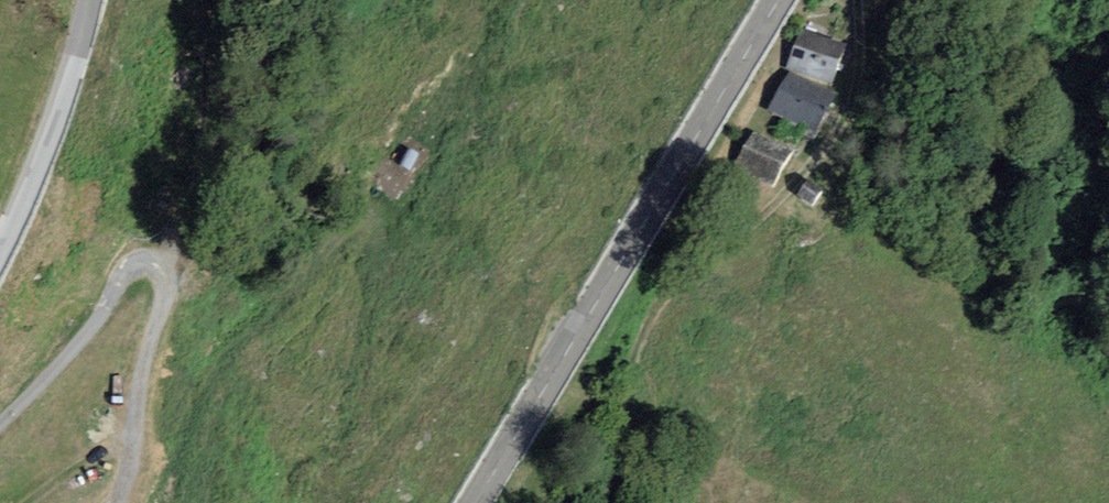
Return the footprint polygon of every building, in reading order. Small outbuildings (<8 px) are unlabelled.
[(846,45),(800,28),(786,67),(832,84),(846,45)] [(836,96),(788,71),(769,108),(817,133),(836,96)] [(794,151),(753,129),(733,167),(774,189),(794,151)] [(824,191),(810,181),(798,197),(813,207),(824,191)]
